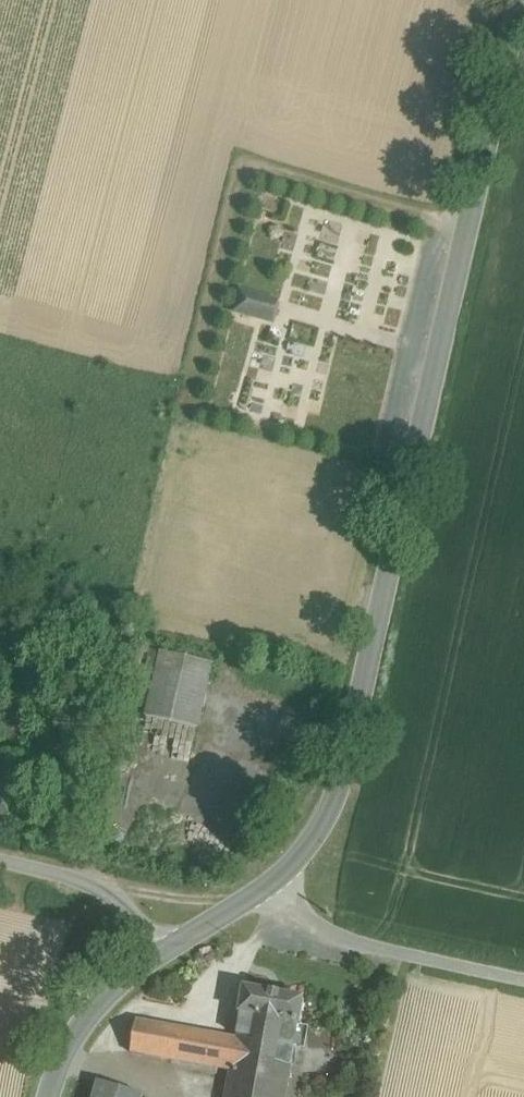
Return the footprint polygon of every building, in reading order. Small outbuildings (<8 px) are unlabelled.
[(281,302),(241,291),(235,312),(275,322),(281,302)] [(213,663),(162,652),(161,653),(139,649),(127,705),(149,709),(147,716),(198,729),(213,663)] [(304,998),(244,988),(240,1013),(241,1013),(237,1038),(232,1063),(290,1073),(299,1024),(300,1024),(304,998)] [(237,1038),(137,1020),(131,1052),(231,1070),(232,1063),(237,1038)] [(232,1063),(231,1070),(226,1096),(285,1096),(290,1073),(232,1063)] [(143,1095),(99,1082),(94,1096),(143,1096),(143,1095)]
